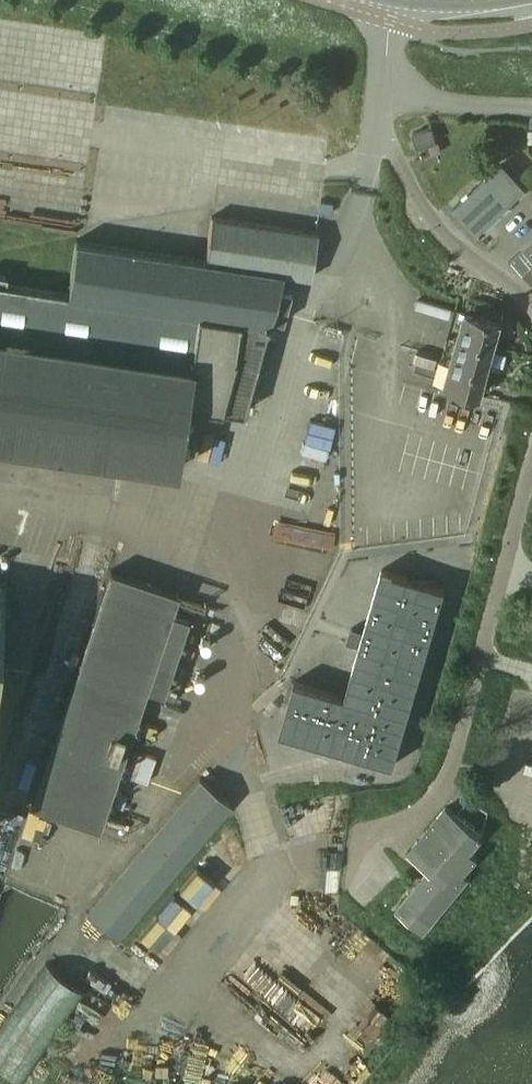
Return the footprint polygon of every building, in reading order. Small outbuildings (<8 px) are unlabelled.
[(431,128),(412,134),(416,148),(435,142),(431,128)] [(475,234),(524,188),(502,164),(453,209),(475,234)] [(181,467),(184,446),(178,445),(185,403),(243,412),(270,318),(283,322),(291,292),(278,288),(282,273),(311,277),(318,233),(211,217),(205,260),(77,241),(70,292),(6,283),(8,275),(0,274),(0,439),(181,467)] [(511,261),(523,273),(531,265),(531,242),(511,261)] [(501,320),(466,310),(444,384),(480,394),(501,320)] [(179,592),(111,569),(31,804),(99,827),(147,685),(163,691),(188,615),(173,610),(179,592)] [(446,588),(382,569),(363,632),(351,628),(347,642),(360,645),(345,695),(295,680),(280,731),(394,765),(446,588)] [(482,781),(514,786),(522,724),(509,722),(504,759),(485,756),(482,781)] [(232,804),(201,778),(88,912),(119,938),(232,804)] [(481,836),(455,814),(446,806),(408,852),(429,870),(396,909),(422,931),(468,877),(463,873),(477,856),(470,850),(481,836)] [(339,868),(320,868),(320,890),(340,890),(339,868)] [(86,991),(46,963),(0,1030),(0,1064),(25,1080),(86,991)] [(360,993),(339,1023),(368,1044),(390,1014),(360,993)]
